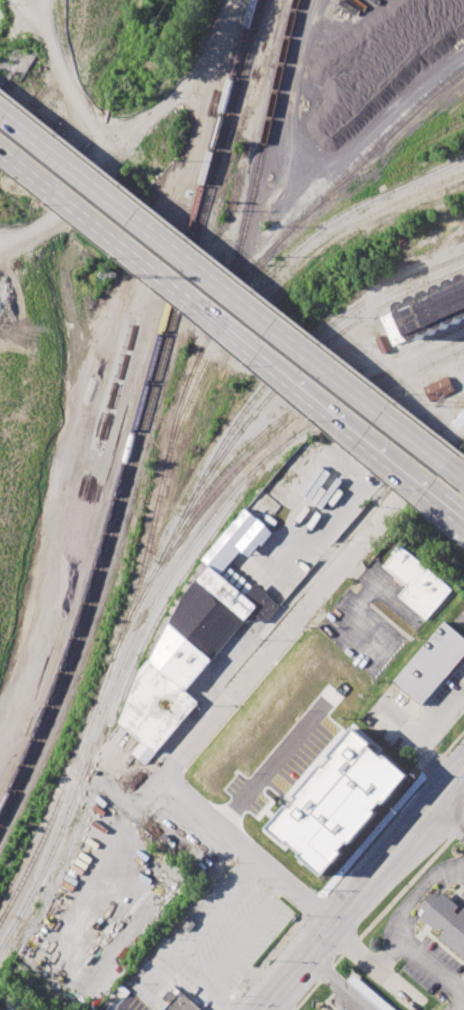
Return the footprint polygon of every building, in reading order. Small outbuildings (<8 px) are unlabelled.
[(392,303),(463,273),(463,317),(409,341),(392,303)] [(380,317),(387,333),(374,338),(380,354),(394,348),(393,344),(405,339),(398,321),(397,322),(393,312),(380,317)] [(423,384),(447,375),(453,391),(430,401),(423,384)] [(120,722),(145,658),(151,662),(185,596),(209,565),(204,560),(246,508),(274,532),(251,559),(241,550),(221,574),(244,594),(254,583),(280,606),(266,623),(252,612),(186,690),(199,702),(147,764),(132,753),(142,741),(120,722)] [(386,566),(395,555),(391,551),(399,541),(454,587),(426,621),(400,599),(410,586),(386,566)] [(443,622),(463,640),(463,654),(421,706),(393,682),(443,622)] [(337,775),(363,797),(327,841),(301,818),(337,775)] [(444,891),(463,907),(463,961),(437,938),(440,934),(422,918),(426,914),(418,906),(431,893),(437,897),(444,891)] [(181,927),(189,933),(196,924),(189,918),(181,927)] [(383,1009),(396,1009),(353,973),(347,980),(383,1009)] [(179,992),(200,1009),(164,1009),(179,992)]
